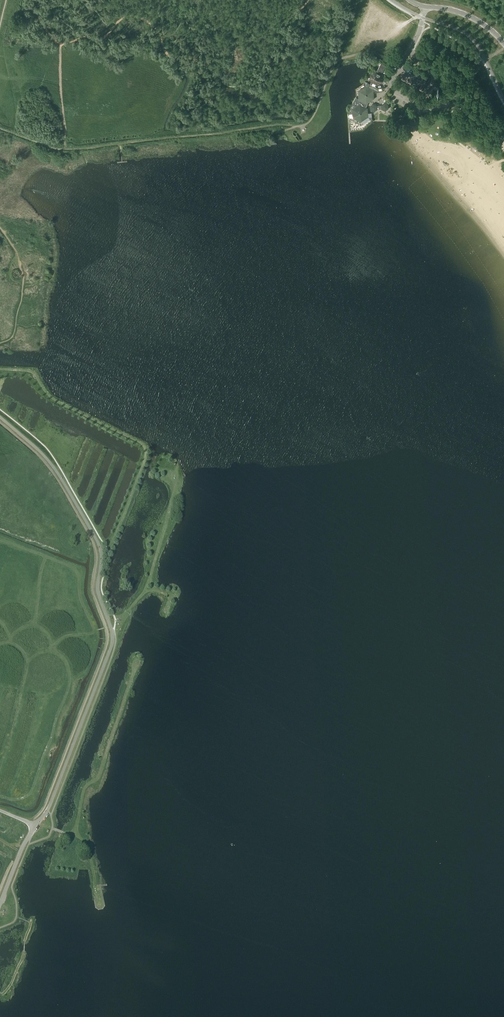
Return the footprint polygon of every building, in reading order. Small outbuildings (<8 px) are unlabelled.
[(373,98),(373,90),(377,92),(379,91),(379,88),(376,87),(377,84),(382,80),(382,75),(381,75),(386,65),(381,63),(376,72),(371,75),(372,81),(370,84),(367,82),(365,84),(366,87),(359,91),(360,99),(359,98),(357,98),(350,109),(350,114),(353,114),(354,118),(362,122),(370,117),(366,109),(366,108),(366,107),(368,102),(367,101),(373,98)]
